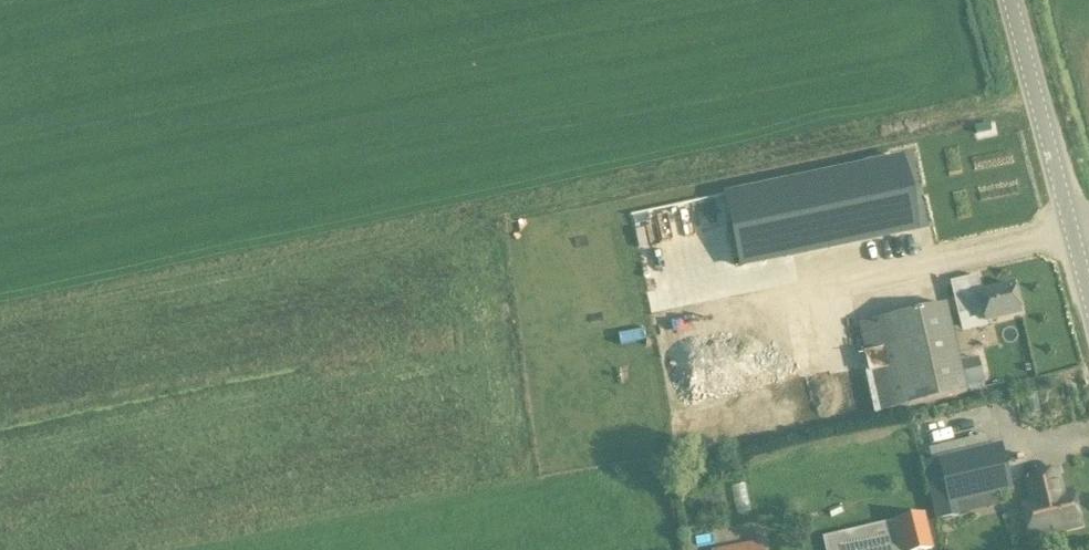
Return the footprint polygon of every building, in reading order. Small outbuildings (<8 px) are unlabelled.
[(815,259),(918,239),(904,168),(802,188),(815,259)] [(986,324),(1019,315),(1012,285),(981,293),(977,277),(950,283),(957,317),(982,311),(986,324)] [(764,290),(580,323),(591,383),(775,349),(764,290)] [(867,350),(670,389),(681,445),(878,406),(867,350)] [(936,460),(921,463),(935,521),(958,516),(958,515),(1002,504),(999,494),(1012,491),(1000,445),(936,460)] [(1029,501),(1020,504),(1030,538),(1078,525),(1070,492),(1062,494),(1056,471),(1023,480),(1029,501)] [(931,547),(923,515),(897,521),(904,549),(918,549),(931,547)] [(897,521),(877,526),(883,549),(904,549),(897,521)] [(827,549),(843,549),(839,535),(824,539),(827,549)] [(760,541),(712,549),(762,549),(760,541)]
